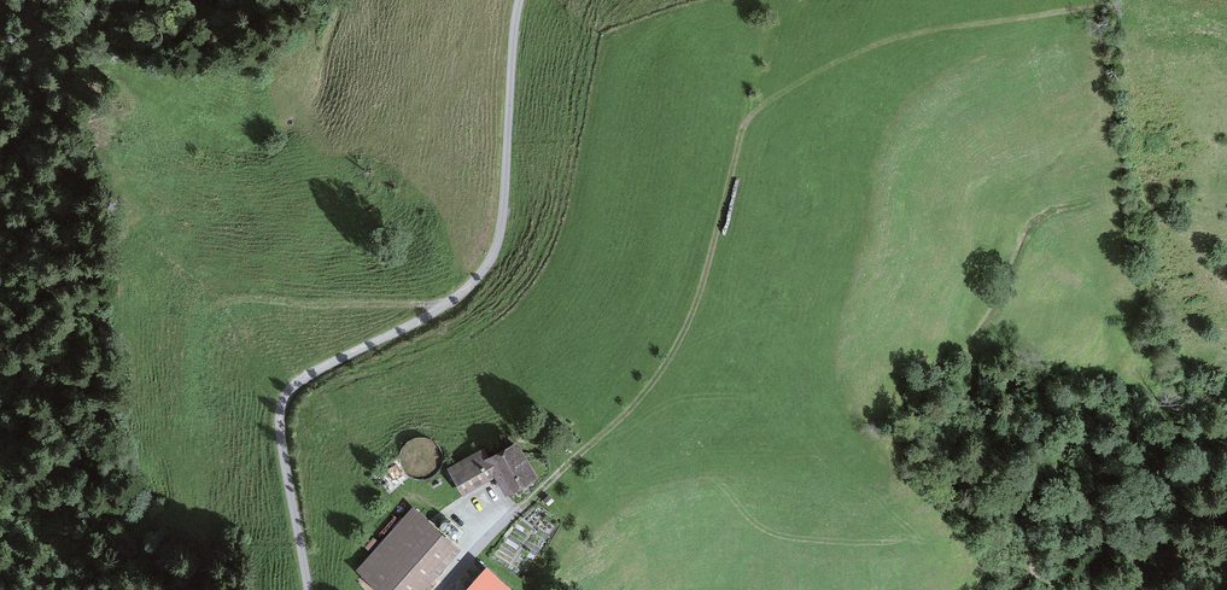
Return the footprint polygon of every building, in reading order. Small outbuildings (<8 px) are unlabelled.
[(488,445),(447,467),(460,491),(495,472),(504,487),(531,472),(513,440),(491,452),(488,445)] [(356,569),(380,589),(418,589),(456,547),(410,507),(356,569)] [(518,589),(487,571),(476,589),(518,589)]
